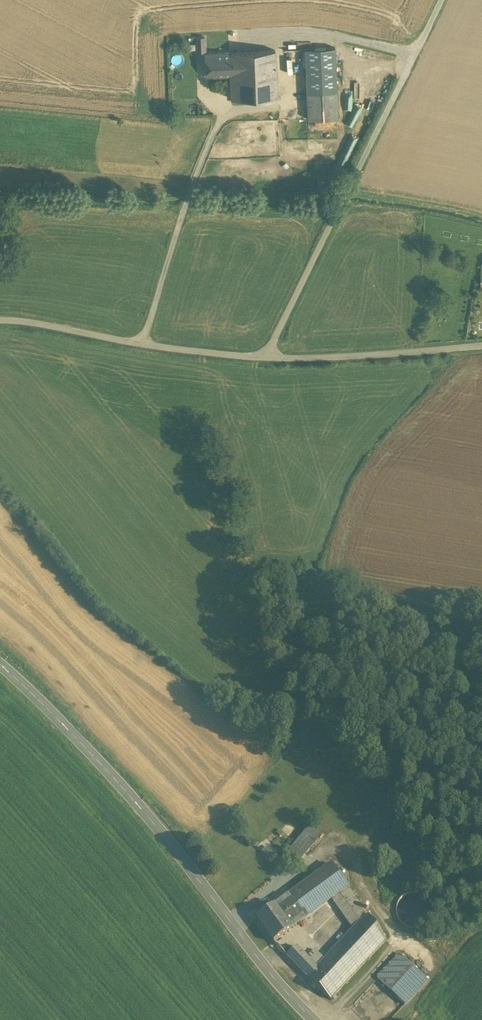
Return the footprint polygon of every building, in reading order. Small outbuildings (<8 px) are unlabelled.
[(196,53),(205,53),(204,34),(195,35),(196,53)] [(338,46),(317,48),(318,57),(319,89),(307,89),(308,117),(336,115),(340,115),(338,46)] [(351,47),(350,55),(379,59),(380,50),(351,47)] [(317,48),(301,49),(302,58),(318,57),(317,48)] [(275,50),(233,52),(234,75),(231,75),(232,98),(278,96),(275,50)] [(231,75),(234,75),(233,52),(205,53),(206,76),(231,75)] [(318,57),(302,58),(303,89),(307,89),(319,89),(318,57)] [(311,825),(286,856),(297,864),(322,833),(311,825)] [(260,850),(268,858),(274,852),(266,844),(260,850)] [(331,865),(291,895),(307,917),(332,898),(347,887),(331,865)] [(368,916),(347,887),(332,898),(333,901),(352,930),(359,923),(368,916)] [(418,893),(411,893),(404,895),(400,900),(397,906),(397,913),(399,920),(404,925),(410,928),(417,929),(423,927),(429,922),(432,915),(433,908),(430,901),(425,896),(418,893)] [(283,901),(299,923),(307,917),(291,895),(283,901)] [(299,923),(283,901),(275,907),(291,929),(299,923)] [(291,929),(275,907),(275,906),(257,919),(275,943),(292,929),(291,929)] [(316,968),(307,978),(331,1000),(386,941),(368,916),(359,923),(352,930),(323,960),(316,968)] [(296,947),(287,955),(307,978),(316,968),(312,964),(306,958),(296,947)] [(314,950),(306,958),(312,964),(313,961),(319,955),(314,950)] [(400,954),(379,977),(406,1003),(428,980),(400,954)] [(319,955),(313,961),(312,964),(316,968),(323,960),(319,955)] [(406,1003),(379,977),(355,1002),(373,1019),(390,1019),(406,1003)]
